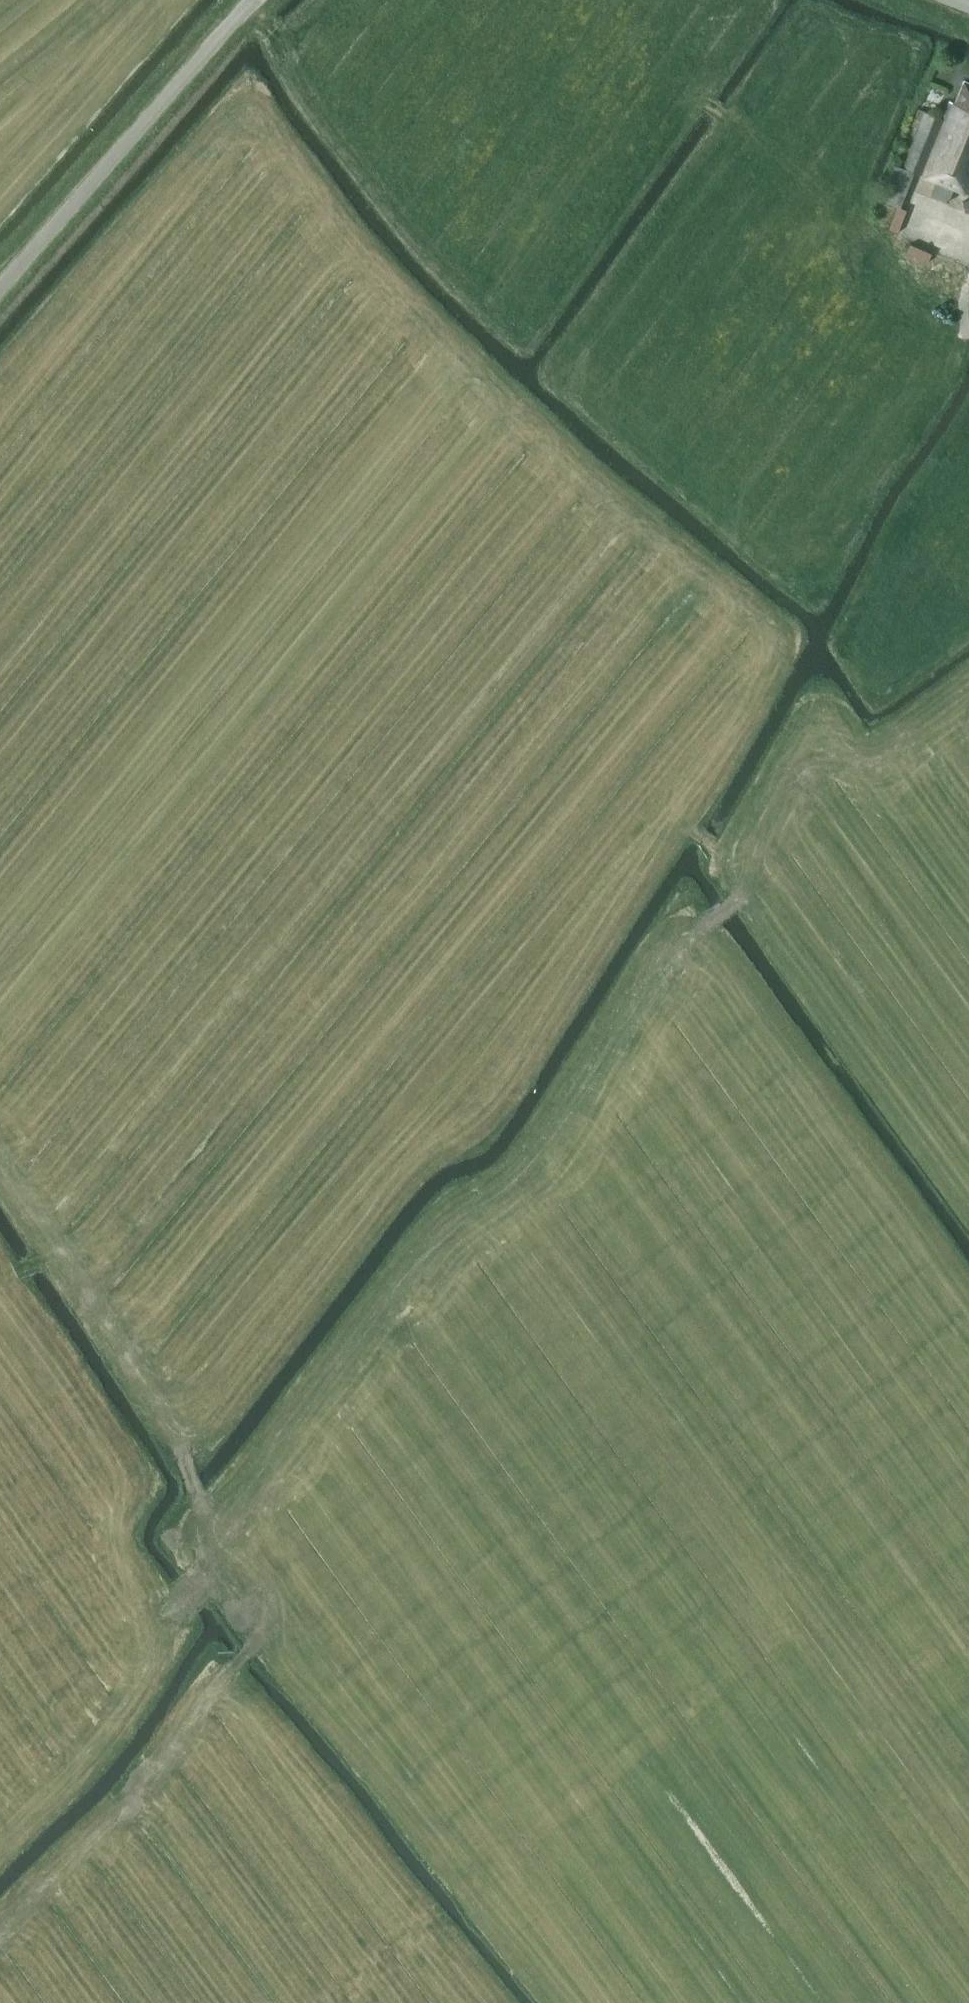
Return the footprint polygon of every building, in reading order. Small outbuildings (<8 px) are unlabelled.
[(963,82),(954,104),(950,102),(943,119),(927,113),(906,168),(937,180),(931,196),(947,202),(954,187),(968,193),(968,84),(963,82)] [(914,172),(893,164),(879,199),(900,207),(914,172)] [(911,237),(906,248),(930,257),(934,246),(911,237)]
